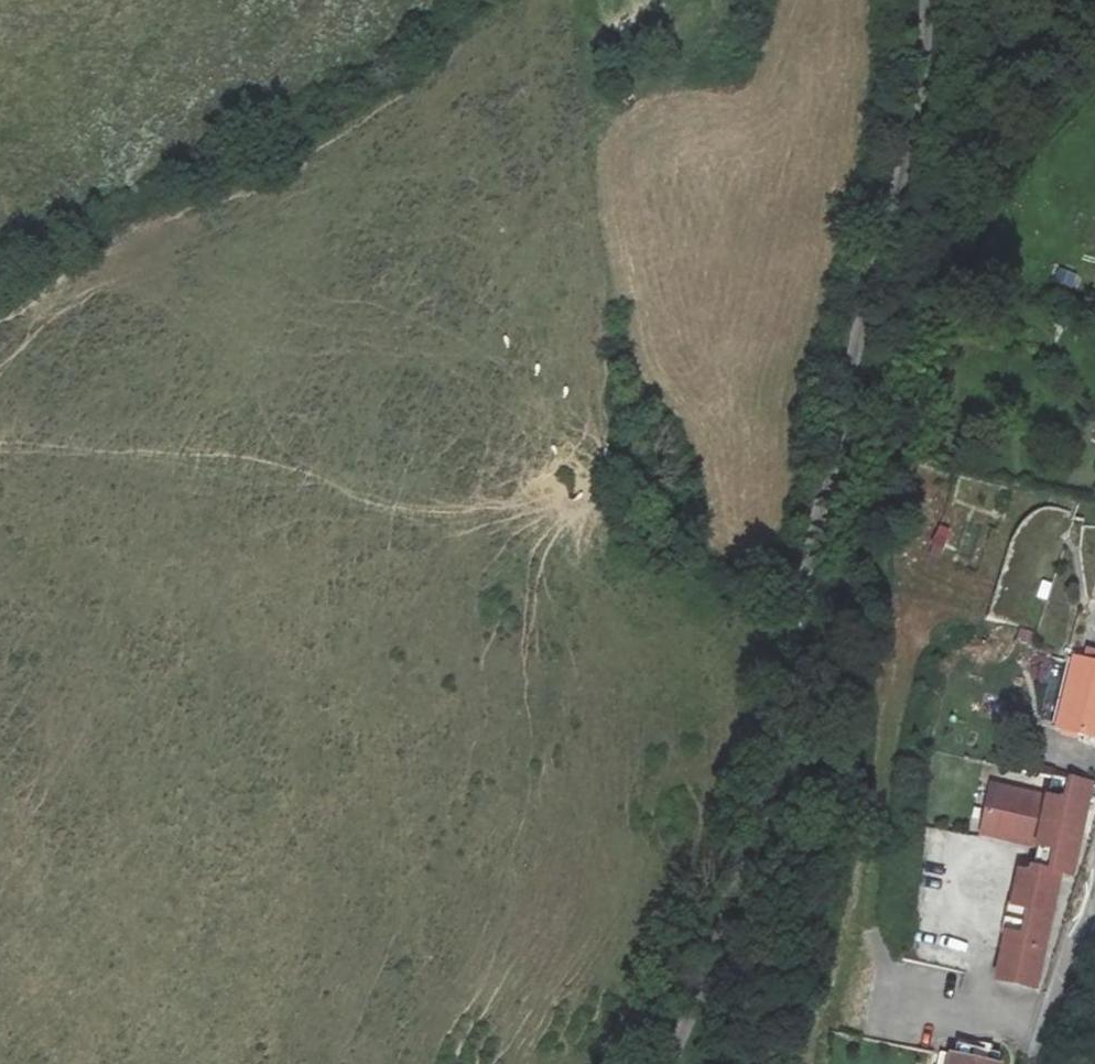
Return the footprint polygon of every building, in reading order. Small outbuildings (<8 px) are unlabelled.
[(1072,292),(1077,274),(1057,268),(1052,286),(1072,292)] [(1076,655),(1057,723),(1094,733),(1094,660),(1076,655)] [(1050,774),(1046,793),(990,782),(980,834),(1036,845),(1031,870),(1018,868),(996,978),(1038,986),(1059,876),(1073,879),(1092,782),(1050,774)]
